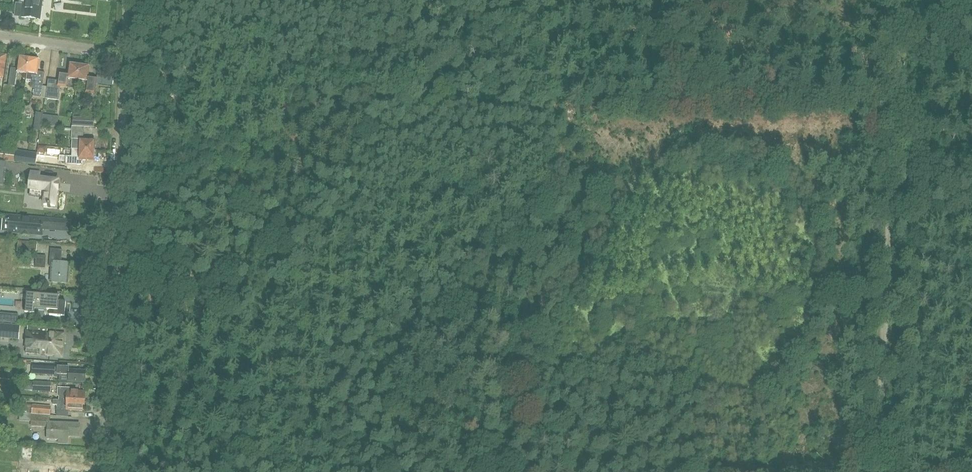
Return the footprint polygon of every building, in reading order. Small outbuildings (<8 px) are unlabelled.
[(24,5),(23,4),(21,17),(39,19),(41,0),(25,0),(24,5)] [(5,85),(3,98),(12,100),(14,86),(15,86),(17,72),(27,73),(29,59),(19,57),(17,69),(11,68),(9,85),(5,85)] [(41,98),(43,87),(45,73),(37,72),(39,60),(29,59),(27,73),(26,82),(36,83),(34,96),(41,98)] [(76,84),(78,65),(69,64),(68,74),(59,73),(58,81),(57,86),(60,87),(66,88),(67,83),(76,84)] [(78,65),(76,84),(77,85),(77,83),(87,85),(85,93),(95,94),(97,78),(88,77),(89,67),(78,65)] [(46,98),(46,99),(59,100),(60,87),(57,86),(58,81),(48,80),(47,87),(46,98)] [(94,119),(86,119),(73,118),(72,125),(94,126),(94,119)] [(82,139),(83,127),(71,126),(70,139),(72,139),(71,149),(78,149),(94,150),(94,140),(82,139)] [(14,162),(16,151),(0,149),(0,160),(14,162)] [(94,150),(78,149),(71,149),(71,156),(66,156),(65,163),(71,165),(82,166),(82,160),(93,160),(94,150)] [(36,164),(57,167),(58,159),(37,156),(36,164)] [(48,207),(50,207),(51,206),(55,206),(57,190),(58,190),(59,183),(58,183),(58,181),(39,179),(40,173),(33,173),(32,178),(31,178),(30,189),(36,190),(35,197),(45,198),(44,205),(48,206),(48,207)] [(9,215),(8,231),(42,235),(42,226),(54,227),(55,219),(9,215)] [(45,268),(46,256),(36,256),(37,242),(18,240),(17,255),(31,256),(30,267),(45,268)] [(70,262),(61,262),(62,250),(50,249),(49,267),(51,267),(50,281),(68,283),(70,262)] [(27,293),(26,299),(25,313),(34,314),(35,309),(50,311),(49,315),(65,317),(66,302),(57,301),(58,296),(27,293)] [(18,315),(5,314),(4,322),(17,324),(18,315)] [(1,335),(21,337),(22,327),(2,325),(1,335)] [(62,356),(63,334),(27,331),(26,347),(41,349),(40,355),(62,356)] [(85,382),(86,370),(70,369),(70,367),(54,366),(54,374),(69,375),(68,381),(85,382)] [(50,392),(51,383),(24,382),(24,391),(33,391),(50,392)] [(59,399),(67,399),(85,401),(85,391),(74,391),(74,389),(58,388),(57,396),(59,396),(59,399)] [(66,411),(66,409),(84,410),(85,401),(67,399),(59,399),(59,400),(57,400),(57,410),(66,411)] [(32,413),(50,414),(50,407),(32,406),(32,413)] [(49,422),(50,417),(50,414),(32,413),(31,426),(47,427),(46,439),(59,439),(59,442),(68,442),(69,442),(69,435),(79,435),(80,423),(49,422)]
